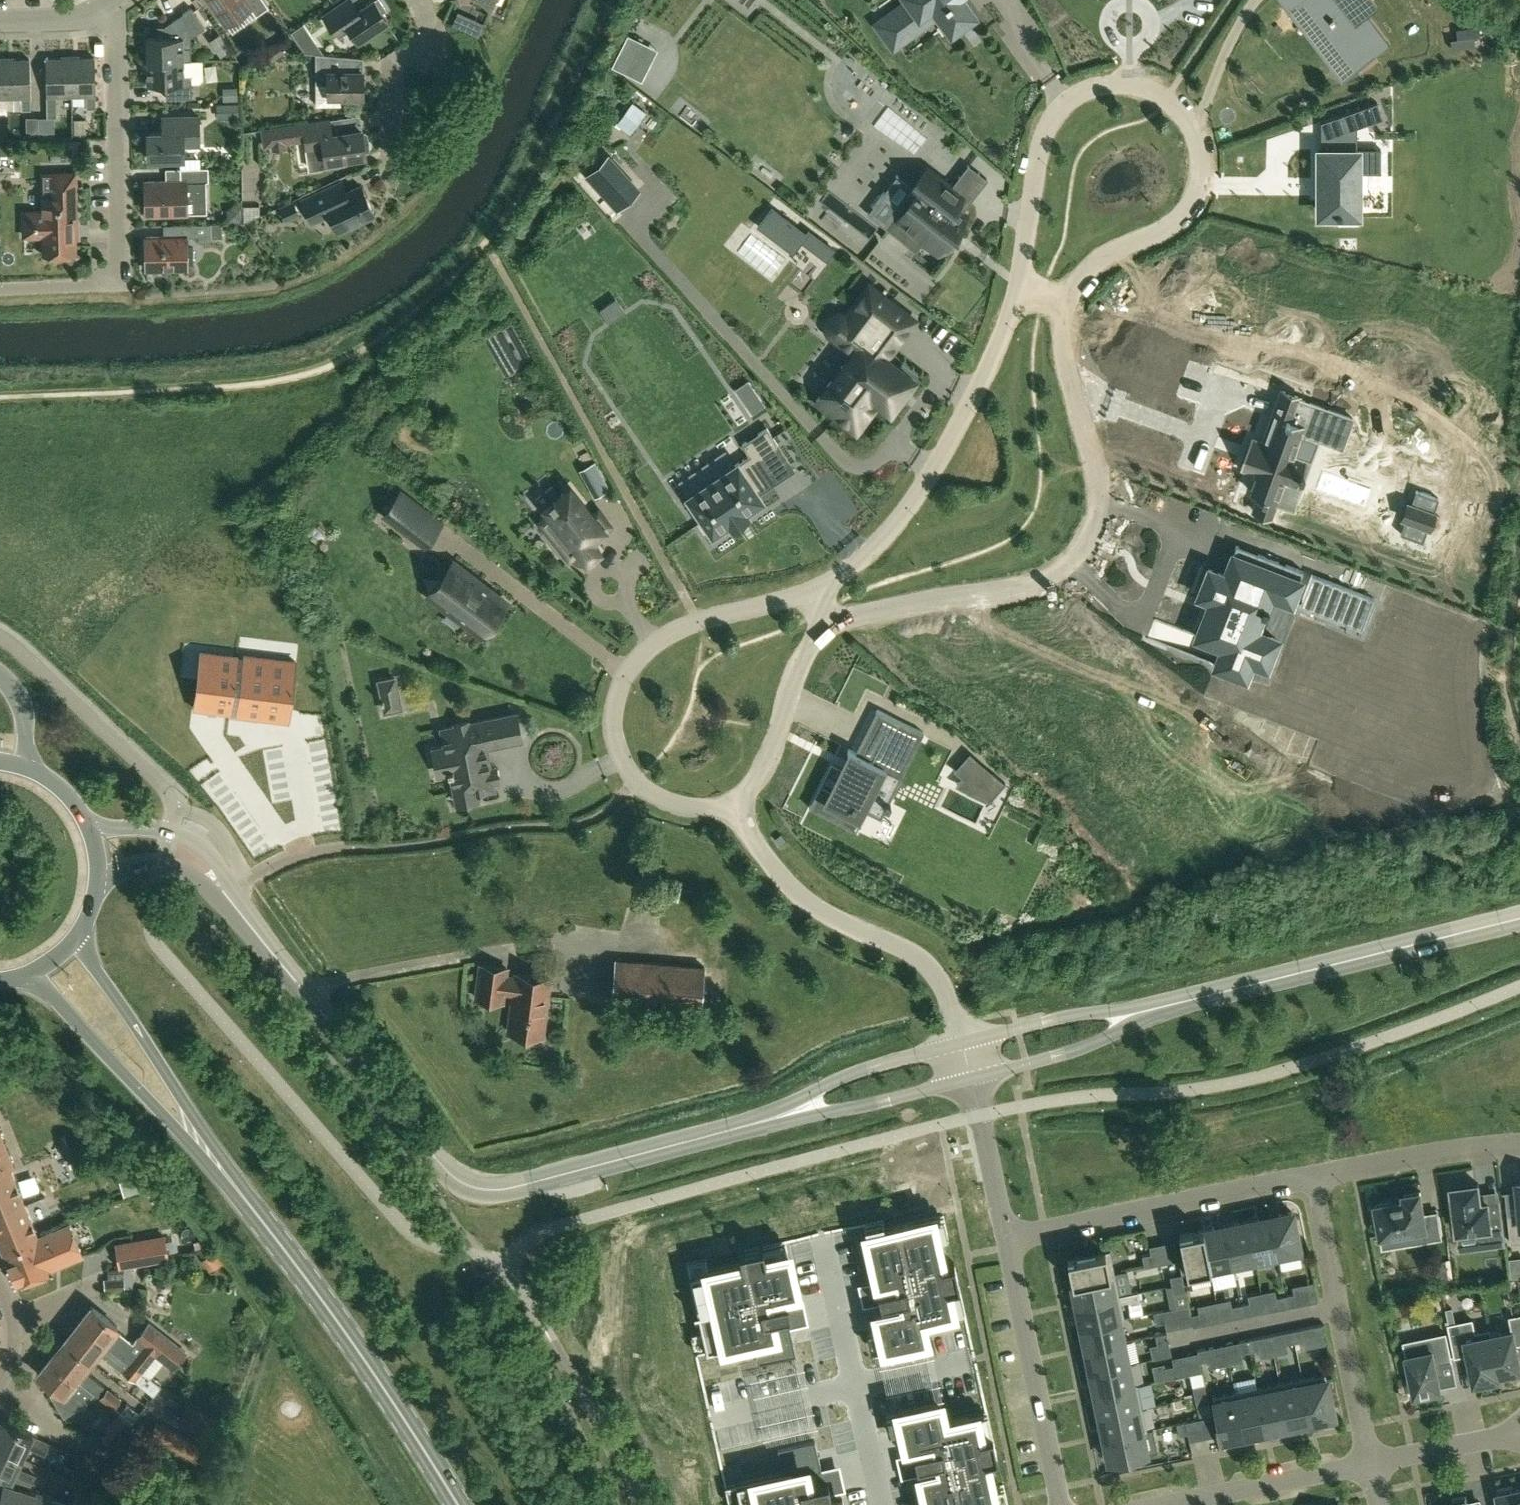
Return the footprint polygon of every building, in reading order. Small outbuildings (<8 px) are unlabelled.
[(223,20),(235,12),(238,16),(250,7),(256,15),(268,7),(263,0),(209,0),(223,20)] [(358,9),(352,0),(345,0),(322,15),(338,38),(350,29),(357,40),(388,20),(383,12),(386,10),(379,0),(371,0),(358,9)] [(1311,15),(1323,6),(1340,28),(1328,37),(1351,67),(1384,42),(1352,0),(1299,0),(1311,15)] [(146,37),(146,60),(146,61),(183,60),(183,48),(190,47),(190,37),(204,28),(191,7),(164,25),(157,25),(157,37),(146,37)] [(479,37),(485,24),(476,20),(470,33),(479,37)] [(1458,38),(1450,39),(1452,49),(1475,46),(1473,36),(1480,35),(1479,26),(1457,28),(1458,38)] [(314,40),(302,48),(305,52),(315,53),(324,54),(314,40)] [(270,62),(284,52),(277,42),(262,51),(270,62)] [(315,53),(315,84),(315,105),(339,105),(340,97),(363,96),(363,71),(344,71),(344,56),(324,54),(315,53)] [(70,58),(71,95),(86,95),(86,108),(96,107),(95,57),(70,58)] [(56,96),(71,95),(70,58),(45,58),(47,117),(56,117),(56,96)] [(29,59),(5,59),(6,97),(21,96),(21,109),(31,109),(29,59)] [(192,97),(191,83),(200,82),(203,79),(203,60),(183,60),(146,61),(146,60),(142,60),(142,70),(147,70),(147,85),(165,84),(166,98),(192,97)] [(1378,102),(1342,114),(1342,115),(1348,130),(1383,118),(1378,103),(1378,102)] [(238,103),(217,103),(217,117),(238,117),(238,103)] [(38,134),(37,116),(25,116),(26,134),(38,134)] [(199,116),(162,116),(163,131),(147,131),(148,159),(184,158),(183,145),(199,144),(199,116)] [(345,165),(343,158),(365,154),(365,152),(368,151),(369,149),(367,133),(364,131),(362,132),(361,129),(331,133),(329,119),(302,123),(303,123),(261,130),(264,145),(305,139),(310,170),(345,165)] [(81,140),(64,140),(64,149),(70,149),(70,159),(81,159),(81,140)] [(1320,152),(1320,216),(1356,216),(1356,172),(1380,172),(1380,152),(1374,152),(1374,148),(1356,148),(1356,152),(1320,152)] [(603,159),(586,175),(617,209),(633,194),(603,159)] [(206,213),(206,181),(208,181),(208,167),(180,168),(180,180),(144,181),(145,215),(206,213)] [(912,188),(918,193),(907,207),(904,204),(886,227),(912,248),(906,256),(934,277),(950,256),(939,248),(965,214),(953,205),(962,194),(928,168),(912,188)] [(75,173),(51,173),(51,197),(43,197),(43,211),(23,212),(24,236),(44,235),(44,253),(74,253),(74,226),(76,226),(75,173)] [(361,186),(338,196),(333,185),(301,200),(312,222),(330,213),(337,230),(374,213),(361,186)] [(293,200),(278,207),(285,221),(299,215),(293,200)] [(769,209),(756,226),(793,254),(806,236),(769,209)] [(210,223),(172,224),(172,236),(146,237),(146,269),(186,268),(186,237),(198,236),(198,242),(211,241),(210,223)] [(821,238),(813,250),(826,260),(835,249),(821,238)] [(853,351),(816,399),(840,417),(848,421),(856,421),(863,418),(869,413),(879,400),(890,408),(913,378),(885,357),(891,350),(873,336),(896,305),(870,285),(845,317),(853,323),(839,340),(853,351)] [(742,399),(755,390),(748,381),(736,389),(735,389),(742,399)] [(1302,433),(1321,440),(1342,448),(1353,419),(1300,400),(1301,396),(1281,388),(1263,440),(1254,437),(1243,469),(1255,473),(1249,492),(1258,496),(1253,511),(1272,518),(1277,505),(1286,482),(1298,486),(1307,461),(1293,456),(1302,433)] [(749,454),(688,496),(712,532),(729,521),(732,526),(749,515),(745,510),(762,499),(758,493),(755,488),(768,479),(755,459),(778,444),(767,427),(742,444),(749,454)] [(593,484),(604,478),(594,461),(584,467),(593,484)] [(553,497),(550,500),(551,502),(544,508),(561,528),(551,536),(569,558),(578,550),(587,561),(600,550),(591,540),(610,525),(598,510),(592,515),(570,487),(555,499),(553,497)] [(442,523),(400,492),(383,514),(399,526),(425,546),(442,523)] [(1408,502),(1401,520),(1431,531),(1438,513),(1408,502)] [(1148,637),(1147,638),(1244,676),(1251,660),(1266,666),(1276,638),(1254,630),(1262,609),(1265,610),(1268,605),(1264,604),(1269,593),(1290,601),(1354,626),(1364,600),(1371,603),(1374,597),(1303,570),(1258,553),(1236,544),(1225,574),(1209,568),(1199,594),(1207,597),(1201,613),(1203,614),(1195,633),(1155,618),(1154,620),(1222,646),(1216,663),(1148,637)] [(481,636),(507,602),(453,561),(427,595),(481,636)] [(193,706),(287,715),(293,657),(199,648),(193,706)] [(379,681),(382,694),(383,699),(380,700),(381,702),(383,702),(385,710),(401,707),(397,691),(394,677),(379,681)] [(810,804),(809,807),(856,831),(857,828),(853,826),(878,777),(892,784),(918,733),(922,735),(923,732),(877,709),(856,751),(849,748),(847,751),(850,752),(846,760),(848,761),(833,791),(824,786),(814,806),(810,804)] [(438,774),(450,772),(457,803),(478,798),(477,792),(494,788),(493,781),(498,780),(495,766),(490,767),(487,754),(486,746),(521,739),(516,713),(469,723),(468,721),(455,724),(455,726),(441,728),(445,746),(433,748),(438,774)] [(970,752),(954,770),(962,777),(955,785),(989,802),(1005,782),(970,752)] [(611,1002),(700,1009),(704,966),(614,960),(611,1002)] [(504,991),(506,976),(505,976),(506,967),(481,964),(476,997),(502,1001),(503,991),(504,991)] [(506,976),(504,991),(513,993),(508,1031),(542,1036),(549,978),(516,973),(515,977),(506,976)] [(22,1202),(21,1199),(10,1170),(14,1169),(0,1134),(0,1211),(22,1202)] [(1519,1242),(1519,1180),(1517,1181),(1519,1213),(1508,1215),(1511,1243),(1519,1242)] [(1506,1244),(1500,1201),(1481,1202),(1480,1192),(1478,1183),(1475,1184),(1474,1181),(1455,1183),(1456,1186),(1452,1187),(1458,1236),(1480,1234),(1480,1238),(1478,1239),(1479,1242),(1481,1242),(1482,1247),(1506,1244)] [(1419,1241),(1441,1237),(1437,1212),(1424,1214),(1420,1191),(1404,1194),(1405,1199),(1376,1204),(1381,1235),(1417,1229),(1419,1241)] [(22,1202),(0,1211),(0,1246),(3,1253),(38,1241),(37,1238),(37,1237),(22,1202)] [(1278,1258),(1300,1254),(1299,1249),(1292,1211),(1269,1216),(1278,1258)] [(875,1275),(861,1278),(867,1304),(872,1303),(873,1304),(892,1299),(893,1305),(874,1309),(882,1346),(925,1336),(920,1316),(951,1309),(946,1287),(957,1284),(952,1261),(939,1263),(933,1236),(928,1216),(883,1227),(864,1231),(875,1275)] [(1278,1258),(1269,1216),(1247,1220),(1255,1263),(1278,1258)] [(1255,1263),(1247,1220),(1224,1225),(1233,1268),(1255,1263)] [(1233,1268),(1224,1225),(1202,1229),(1211,1272),(1233,1268)] [(1202,1229),(1178,1234),(1187,1277),(1211,1272),(1202,1229)] [(31,1284),(32,1279),(51,1273),(41,1247),(54,1242),(50,1232),(37,1237),(37,1238),(38,1241),(3,1253),(16,1285),(19,1284),(22,1287),(27,1287),(31,1284)] [(169,1258),(164,1233),(116,1241),(120,1266),(169,1258)] [(709,1269),(690,1273),(702,1329),(706,1348),(753,1338),(758,1362),(796,1354),(790,1326),(794,1325),(788,1299),(769,1303),(767,1296),(797,1290),(788,1251),(766,1256),(763,1244),(740,1250),(742,1261),(709,1269)] [(1071,1281),(1114,1273),(1109,1250),(1067,1258),(1071,1281)] [(217,1257),(212,1251),(201,1260),(210,1272),(223,1263),(218,1257),(217,1257)] [(1159,1252),(1141,1255),(1142,1255),(1144,1269),(1161,1266),(1159,1252)] [(1510,1259),(1512,1277),(1519,1276),(1519,1257),(1510,1259)] [(123,1269),(107,1271),(107,1278),(104,1278),(105,1293),(125,1291),(123,1269)] [(1114,1273),(1071,1281),(1076,1304),(1119,1295),(1131,1292),(1127,1270),(1114,1273)] [(1169,1275),(1171,1284),(1183,1282),(1181,1273),(1169,1275)] [(1183,1282),(1171,1284),(1173,1293),(1185,1291),(1183,1282)] [(1119,1295),(1076,1304),(1081,1326),(1123,1317),(1120,1301),(1127,1299),(1131,1302),(1139,1301),(1137,1291),(1119,1295)] [(1294,1293),(1285,1295),(1287,1307),(1296,1305),(1294,1293)] [(1278,1308),(1287,1307),(1285,1295),(1276,1296),(1278,1308)] [(1249,1302),(1240,1304),(1242,1316),(1251,1314),(1249,1302)] [(1231,1306),(1234,1317),(1242,1316),(1240,1304),(1231,1306)] [(93,1306),(79,1323),(142,1372),(143,1371),(148,1363),(149,1363),(155,1356),(173,1369),(187,1352),(149,1321),(134,1339),(135,1339),(132,1342),(116,1329),(118,1327),(93,1306)] [(1153,1311),(1156,1323),(1165,1321),(1162,1310),(1153,1311)] [(1199,1312),(1189,1314),(1192,1326),(1201,1324),(1199,1312)] [(1486,1330),(1495,1379),(1519,1374),(1519,1361),(1516,1343),(1519,1342),(1519,1315),(1511,1317),(1513,1330),(1491,1334),(1490,1330),(1486,1330)] [(1085,1348),(1123,1341),(1119,1319),(1124,1318),(1123,1317),(1081,1326),(1085,1348)] [(1496,1382),(1495,1379),(1486,1330),(1475,1333),(1472,1320),(1450,1324),(1456,1355),(1469,1353),(1475,1383),(1479,1382),(1480,1386),(1496,1382)] [(142,1372),(79,1323),(65,1340),(91,1361),(98,1352),(115,1365),(115,1366),(135,1381),(152,1395),(160,1385),(143,1371),(142,1372)] [(1292,1330),(1294,1342),(1303,1340),(1301,1328),(1292,1330)] [(1292,1330),(1283,1332),(1286,1344),(1294,1342),(1292,1330)] [(1155,1334),(1157,1343),(1169,1341),(1167,1332),(1155,1334)] [(1446,1333),(1405,1342),(1412,1377),(1408,1377),(1411,1391),(1415,1390),(1415,1394),(1420,1393),(1421,1397),(1437,1394),(1436,1390),(1441,1389),(1438,1373),(1442,1373),(1440,1362),(1451,1360),(1446,1333)] [(1247,1339),(1250,1351),(1258,1349),(1256,1337),(1247,1339)] [(1247,1339),(1238,1341),(1241,1353),(1250,1351),(1247,1339)] [(91,1361),(65,1340),(51,1358),(79,1380),(78,1381),(94,1393),(97,1395),(104,1386),(84,1370),(91,1361)] [(1090,1371),(1128,1363),(1123,1341),(1085,1348),(1090,1371)] [(1206,1347),(1197,1349),(1199,1361),(1208,1359),(1206,1347)] [(94,1393),(78,1381),(79,1380),(51,1358),(38,1372),(50,1382),(47,1386),(64,1414),(86,1402),(94,1393)] [(1094,1393),(1137,1384),(1137,1383),(1132,1384),(1128,1363),(1090,1371),(1094,1393)] [(1164,1366),(1167,1378),(1176,1376),(1173,1364),(1164,1366)] [(1302,1378),(1311,1421),(1334,1416),(1325,1373),(1302,1378)] [(1311,1421),(1302,1378),(1280,1382),(1289,1425),(1311,1421)] [(1289,1425),(1280,1382),(1257,1387),(1266,1430),(1289,1425)] [(1099,1415),(1142,1407),(1137,1384),(1094,1393),(1099,1415)] [(1194,1396),(1206,1393),(1204,1385),(1192,1387),(1194,1396)] [(107,1387),(99,1398),(113,1408),(121,1398),(107,1387)] [(1266,1430),(1257,1387),(1235,1392),(1244,1434),(1266,1430)] [(1244,1434),(1235,1392),(1212,1396),(1220,1439),(1244,1434)] [(1206,1393),(1194,1396),(1196,1405),(1208,1402),(1206,1393)] [(897,1409),(906,1446),(912,1445),(917,1464),(936,1460),(937,1467),(919,1471),(927,1504),(996,1504),(986,1459),(997,1456),(987,1410),(944,1420),(939,1400),(897,1409)] [(223,1420),(186,1401),(180,1414),(218,1433),(223,1420)] [(1104,1438),(1146,1429),(1142,1407),(1099,1415),(1104,1438)] [(100,1435),(114,1446),(132,1424),(118,1412),(100,1435)] [(0,1421),(0,1453),(20,1462),(26,1447),(44,1455),(49,1444),(31,1436),(33,1434),(1,1419),(0,1421)] [(193,1460),(202,1446),(156,1420),(149,1435),(193,1460)] [(1176,1423),(1178,1435),(1187,1433),(1185,1421),(1176,1423)] [(1104,1438),(1108,1461),(1146,1453),(1142,1431),(1146,1430),(1146,1429),(1104,1438)] [(736,1482),(741,1504),(844,1504),(842,1497),(818,1503),(816,1496),(831,1492),(828,1479),(825,1467),(821,1467),(815,1439),(777,1448),(783,1472),(736,1482)] [(12,1480),(12,1479),(29,1487),(34,1476),(16,1468),(20,1462),(0,1453),(0,1474),(12,1480)] [(37,1494),(5,1483),(0,1496),(0,1504),(71,1504),(71,1503),(53,1497),(54,1491),(39,1487),(37,1494)] [(93,1490),(79,1485),(72,1504),(73,1504),(87,1504),(93,1490)] [(1512,1489),(1512,1486),(1497,1489),(1501,1504),(1519,1504),(1519,1488),(1512,1489)] [(93,1490),(87,1504),(113,1504),(115,1498),(93,1490)] [(1440,1504),(1441,1504),(1468,1504),(1466,1495),(1452,1498),(1453,1502),(1440,1504)]
